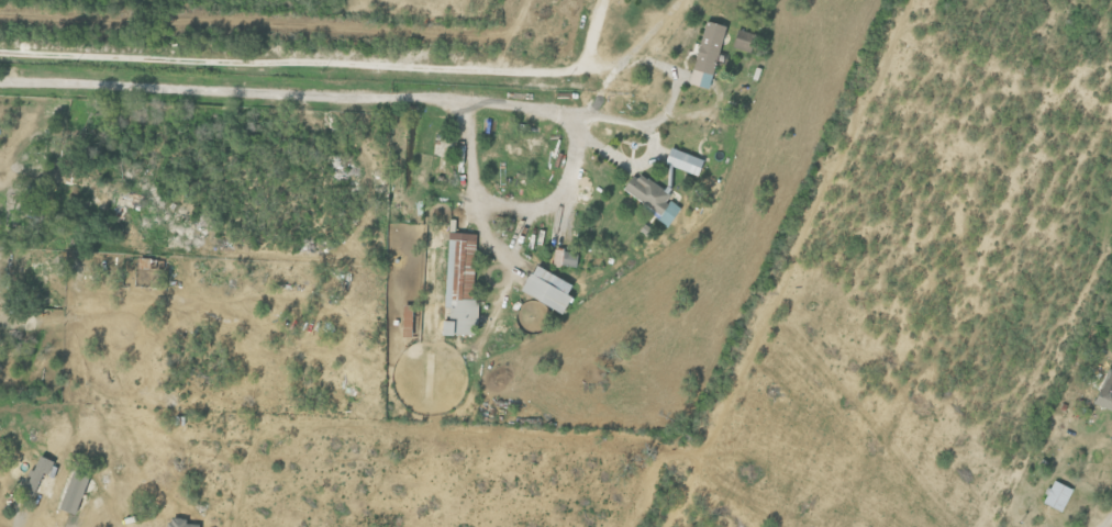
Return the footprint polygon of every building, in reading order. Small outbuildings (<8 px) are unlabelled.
[(723,27),(703,21),(686,83),(706,89),(723,27)] [(749,48),(751,33),(734,30),(732,45),(749,48)] [(701,160),(668,148),(662,163),(695,176),(701,160)] [(669,193),(631,173),(619,194),(670,222),(678,208),(665,200),(669,193)] [(475,234),(446,233),(442,308),(447,308),(447,321),(438,321),(437,334),(474,336),(476,299),(472,299),(475,234)] [(576,252),(553,249),(551,264),(574,268),(576,252)] [(517,293),(560,314),(568,297),(565,296),(571,285),(530,266),(517,293)] [(1109,411),(1111,405),(1111,393),(1098,387),(1091,403),(1109,411)] [(52,461),(36,455),(23,492),(33,495),(41,473),(46,475),(52,461)] [(86,477),(70,471),(56,509),(72,515),(86,477)] [(1041,503),(1061,512),(1071,489),(1051,480),(1041,503)]
